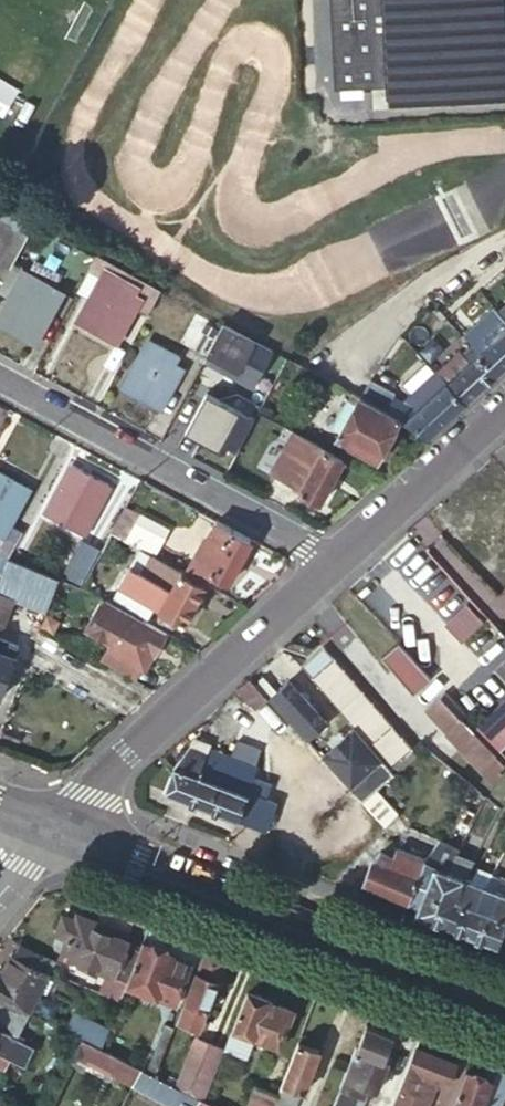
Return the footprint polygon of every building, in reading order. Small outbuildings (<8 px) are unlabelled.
[(336,99),(360,99),(360,84),(382,83),(382,99),(504,92),(504,0),(331,0),(336,99)] [(0,202),(0,214),(29,230),(34,221),(0,202)] [(2,280),(10,265),(29,230),(0,214),(0,279),(2,280)] [(76,243),(34,221),(29,230),(10,265),(25,273),(53,288),(68,260),(67,259),(76,243)] [(97,255),(76,293),(91,301),(81,321),(117,340),(143,290),(145,291),(149,283),(97,255)] [(0,284),(0,291),(12,297),(25,273),(10,265),(2,280),(0,284)] [(12,297),(0,319),(0,323),(33,342),(60,292),(53,288),(25,273),(12,297)] [(148,314),(161,289),(149,283),(145,291),(137,308),(148,314)] [(219,324),(196,312),(181,341),(204,353),(219,324)] [(468,343),(478,353),(496,374),(504,366),(504,320),(503,318),(501,314),(468,343)] [(241,368),(256,341),(223,323),(209,351),(241,368)] [(181,357),(151,341),(124,389),(159,409),(179,373),(173,370),(181,357)] [(478,353),(468,343),(459,352),(464,358),(468,363),(478,353)] [(442,378),(464,403),(496,374),(478,353),(468,363),(464,358),(442,378)] [(407,407),(401,419),(430,435),(464,403),(442,378),(440,377),(407,407)] [(368,384),(361,397),(386,411),(393,400),(394,398),(368,384)] [(386,411),(361,397),(354,394),(351,400),(357,403),(337,441),(378,462),(401,419),(386,411)] [(235,456),(251,418),(203,397),(186,435),(235,456)] [(393,400),(386,411),(401,419),(407,407),(393,400)] [(320,505),(344,459),(295,433),(271,479),(320,505)] [(107,487),(70,469),(44,519),(80,538),(107,487)] [(0,474),(0,537),(2,538),(20,502),(15,500),(22,486),(0,474)] [(146,502),(130,494),(109,535),(124,544),(139,516),(146,502)] [(459,546),(474,563),(504,536),(504,505),(459,546)] [(146,555),(153,559),(167,532),(139,516),(124,544),(146,555)] [(227,587),(250,542),(213,522),(184,575),(203,585),(208,576),(227,587)] [(57,582),(79,590),(100,552),(78,541),(57,582)] [(183,627),(204,586),(203,585),(184,575),(164,564),(153,559),(146,555),(125,596),(113,589),(105,604),(150,628),(157,613),(183,627)] [(43,611),(56,581),(6,561),(0,577),(0,595),(43,611)] [(153,657),(164,635),(150,628),(105,604),(101,602),(89,626),(107,635),(104,640),(110,644),(105,653),(142,672),(150,656),(153,657)] [(445,625),(461,642),(480,624),(464,607),(445,625)] [(411,697),(429,681),(395,645),(378,661),(411,697)] [(412,751),(333,660),(322,648),(301,667),(311,679),(330,701),(391,770),(412,751)] [(14,659),(0,654),(0,695),(14,659)] [(268,701),(249,679),(236,690),(255,713),(268,701)] [(330,701),(311,679),(288,701),(307,722),(330,701)] [(439,731),(460,711),(445,696),(424,715),(439,731)] [(495,750),(504,741),(504,699),(475,728),(495,750)] [(461,721),(444,736),(455,749),(472,733),(461,721)] [(472,733),(455,749),(466,761),(483,745),(472,733)] [(209,748),(192,741),(167,765),(157,791),(191,804),(265,833),(276,806),(264,802),(269,789),(251,781),(261,754),(235,744),(229,760),(208,752),(209,748)] [(483,745),(466,761),(479,775),(496,759),(483,745)] [(399,817),(375,792),(362,804),(386,830),(399,817)] [(408,902),(425,860),(397,849),(393,858),(381,853),(372,860),(363,884),(408,902)] [(474,861),(457,853),(448,870),(466,877),(474,861)] [(420,877),(428,881),(435,865),(426,861),(420,877)] [(428,881),(414,915),(429,921),(448,870),(435,865),(428,881)] [(448,870),(429,921),(445,927),(466,877),(448,870)] [(488,872),(483,884),(491,887),(498,890),(503,880),(503,879),(488,872)] [(466,877),(445,927),(463,934),(483,884),(470,879),(466,877)] [(483,884),(463,934),(478,940),(498,890),(491,887),(483,884)] [(504,950),(504,917),(504,914),(504,893),(499,890),(498,890),(478,940),(504,950)] [(127,981),(141,947),(129,942),(130,939),(97,925),(99,919),(79,911),(76,918),(63,912),(55,931),(57,932),(52,942),(53,947),(63,951),(62,955),(118,977),(127,981)] [(174,952),(144,939),(141,947),(127,981),(176,1000),(190,964),(173,956),(174,952)] [(31,1009),(54,963),(44,958),(46,953),(21,941),(15,955),(11,952),(0,973),(0,993),(31,1009)] [(230,957),(205,947),(176,1022),(201,1031),(230,957)] [(119,1001),(127,981),(118,977),(110,996),(119,1001)] [(270,997),(248,988),(226,1047),(249,1056),(256,1036),(281,1046),(295,1011),(269,1000),(270,997)] [(31,1009),(0,993),(0,1064),(7,1067),(12,1057),(2,1052),(12,1032),(18,1034),(31,1009)] [(83,1036),(102,1045),(108,1031),(75,1014),(68,1028),(83,1036)] [(395,1035),(367,1023),(342,1086),(360,1094),(366,1096),(371,1087),(379,1090),(391,1059),(386,1057),(395,1035)] [(149,1069),(157,1073),(175,1026),(167,1024),(149,1069)] [(134,1081),(142,1066),(102,1045),(83,1036),(70,1062),(85,1069),(91,1058),(134,1081)] [(182,1078),(210,1089),(226,1047),(198,1036),(182,1078)] [(299,1039),(278,1092),(273,1105),(298,1105),(305,1088),(307,1089),(322,1049),(299,1039)] [(415,1047),(392,1105),(427,1105),(435,1088),(439,1089),(441,1082),(450,1084),(458,1064),(415,1047)] [(504,1091),(504,1065),(500,1063),(494,1078),(468,1068),(452,1105),(484,1105),(485,1104),(489,1105),(499,1105),(504,1091)] [(201,1096),(157,1073),(149,1069),(142,1066),(134,1081),(180,1104),(179,1105),(196,1105),(201,1096)] [(278,1092),(257,1084),(249,1105),(273,1105),(278,1092)] [(342,1086),(340,1092),(358,1099),(360,1094),(342,1086)] [(358,1099),(340,1092),(334,1105),(355,1105),(358,1099)] [(206,1099),(201,1096),(196,1105),(221,1105),(206,1099)]
